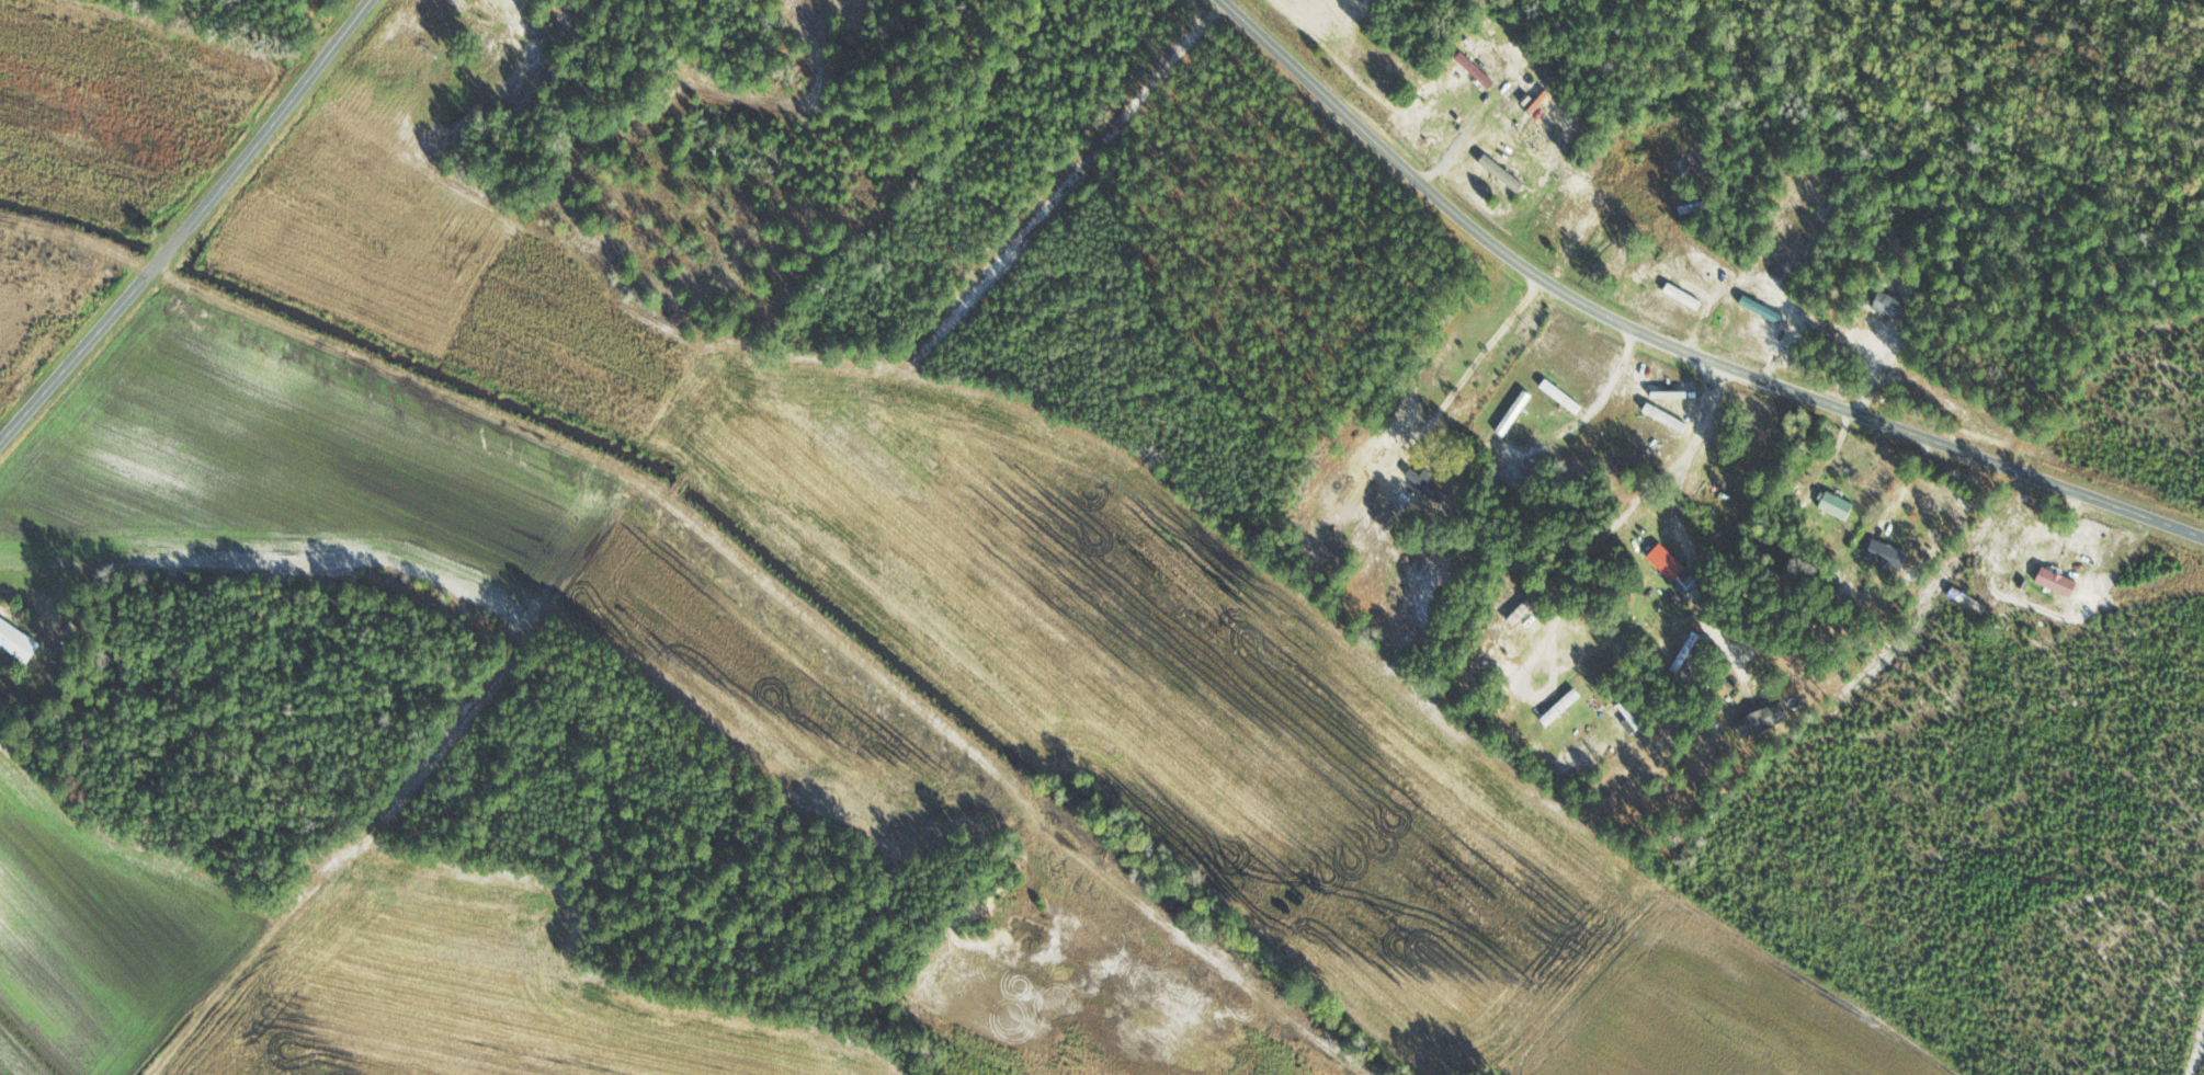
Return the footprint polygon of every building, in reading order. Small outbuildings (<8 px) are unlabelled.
[(1494,83),(1461,53),(1455,59),(1489,89),(1494,83)] [(1700,309),(1704,301),(1669,286),(1666,295),(1700,309)] [(1874,309),(1901,321),(1909,303),(1881,291),(1874,309)] [(1583,408),(1548,380),(1542,387),(1577,416),(1583,408)] [(1532,396),(1523,390),(1497,433),(1506,438),(1532,396)] [(1686,431),(1689,423),(1649,407),(1645,415),(1686,431)] [(1855,504),(1826,491),(1818,508),(1848,521),(1855,504)] [(1910,552),(1874,540),(1868,559),(1904,571),(1910,552)] [(1649,558),(1674,583),(1687,569),(1662,545),(1649,558)] [(2073,599),(2080,583),(2043,566),(2036,582),(2073,599)] [(1508,620),(1514,627),(1542,603),(1535,595),(1508,620)] [(28,663),(41,645),(0,616),(0,644),(28,663)] [(1702,636),(1695,632),(1672,670),(1680,674),(1702,636)] [(1548,728),(1582,697),(1575,689),(1541,720),(1548,728)] [(1645,727),(1624,701),(1616,708),(1636,733),(1645,727)] [(1790,717),(1783,702),(1739,720),(1746,735),(1790,717)]
